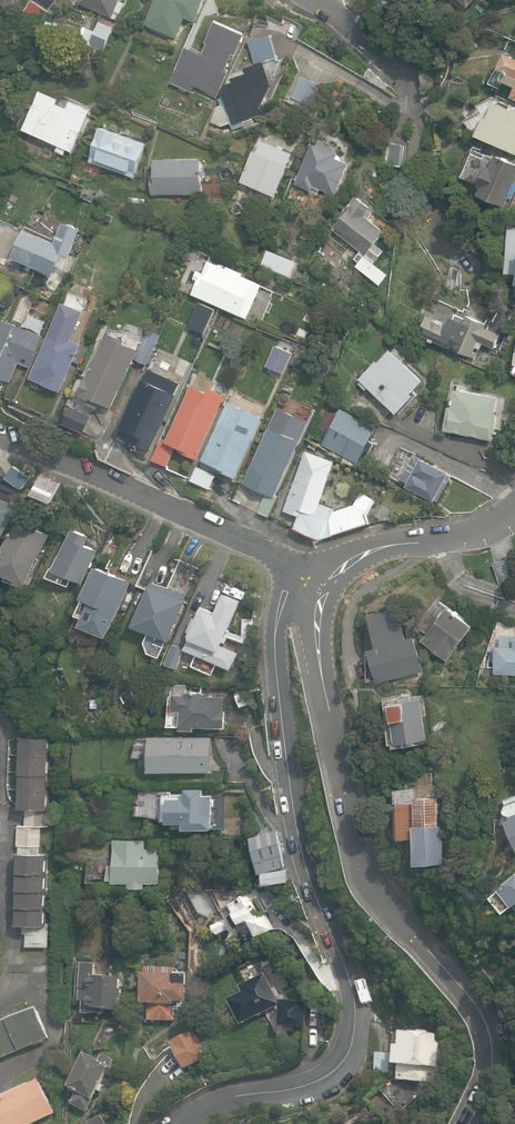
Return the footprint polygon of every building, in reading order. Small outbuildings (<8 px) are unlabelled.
[(121,0),(80,0),(78,4),(81,5),(78,12),(95,19),(96,17),(99,18),(99,19),(115,26),(125,4),(120,2),(121,0)] [(177,39),(186,19),(196,23),(206,0),(156,0),(145,25),(177,39)] [(469,8),(476,0),(460,0),(469,8)] [(22,16),(39,27),(48,12),(32,2),(22,16)] [(277,13),(287,19),(292,12),(282,6),(277,13)] [(196,86),(219,97),(230,73),(226,71),(234,55),(237,56),(246,36),(217,23),(208,43),(210,44),(205,55),(188,48),(172,83),(193,93),(196,86)] [(101,51),(107,37),(90,29),(84,44),(101,51)] [(276,56),(271,35),(249,41),(254,62),(276,56)] [(507,54),(499,70),(504,73),(501,81),(514,87),(514,58),(507,54)] [(271,85),(264,64),(234,75),(227,86),(224,92),(224,98),(220,99),(223,106),(218,107),(212,122),(222,127),(231,124),(233,129),(245,126),(244,122),(264,115),(261,107),(271,85)] [(363,82),(382,93),(388,86),(372,71),(363,82)] [(301,76),(291,98),(314,110),(325,88),(301,76)] [(57,152),(65,156),(67,152),(68,150),(73,152),(92,111),(72,102),(69,109),(59,104),(60,100),(43,91),(25,130),(60,146),(57,152)] [(494,103),(487,118),(485,117),(476,136),(514,154),(514,106),(512,105),(509,110),(494,103)] [(91,162),(136,178),(148,143),(103,128),(91,162)] [(314,186),(336,196),(350,165),(337,159),(339,155),(337,154),(338,150),(336,149),(338,144),(323,137),(321,142),(320,142),(318,145),(314,144),(296,184),(312,191),(314,186)] [(241,182),(276,198),(290,166),(288,165),(293,154),(263,140),(258,150),(258,152),(255,151),(241,182)] [(384,164),(402,166),(405,145),(387,142),(384,164)] [(514,193),(514,165),(485,154),(483,159),(470,154),(461,178),(479,185),(478,187),(481,188),(477,197),(505,208),(509,196),(513,197),(514,193)] [(153,176),(153,194),(203,194),(203,159),(156,160),(157,176),(153,176)] [(334,229),(377,262),(384,251),(375,244),(386,231),(365,216),(372,207),(357,195),(348,206),(350,208),(334,229)] [(147,200),(131,197),(129,206),(145,209),(147,200)] [(49,230),(55,215),(44,211),(39,213),(34,224),(49,230)] [(13,258),(52,276),(58,264),(64,267),(69,256),(70,257),(82,230),(66,222),(56,243),(26,229),(13,258)] [(261,265),(289,277),(296,262),(268,250),(261,265)] [(352,262),(379,284),(387,275),(359,253),(352,262)] [(193,294),(247,318),(258,294),(252,291),(256,281),(243,275),(245,273),(229,266),(228,268),(213,262),(209,260),(193,294)] [(445,288),(456,291),(457,289),(461,290),(461,267),(453,264),(445,288)] [(316,284),(313,291),(333,301),(336,294),(316,284)] [(57,292),(47,287),(43,296),(53,301),(57,292)] [(453,349),(475,359),(478,353),(474,352),(476,347),(481,349),(483,344),(495,349),(501,334),(485,327),(487,323),(468,315),(464,323),(453,318),(451,321),(449,320),(448,324),(428,315),(419,334),(453,349)] [(185,335),(204,343),(208,334),(204,333),(208,324),(192,317),(185,335)] [(75,325),(59,319),(56,325),(55,324),(31,379),(61,392),(81,344),(72,340),(76,332),(72,331),(75,325)] [(43,336),(4,320),(0,329),(0,377),(11,382),(19,362),(30,367),(43,336)] [(383,344),(391,336),(384,329),(376,337),(383,344)] [(149,330),(135,360),(148,365),(161,335),(149,330)] [(100,402),(111,408),(138,350),(124,344),(126,340),(107,332),(78,396),(85,399),(84,403),(97,409),(100,402)] [(204,351),(221,359),(226,347),(209,340),(204,351)] [(267,367),(284,375),(293,353),(276,346),(267,367)] [(393,410),(397,413),(414,395),(412,393),(424,380),(392,350),(380,363),(378,361),(361,379),(388,405),(385,407),(391,412),(393,410)] [(86,375),(89,368),(83,366),(80,372),(86,375)] [(132,441),(152,450),(176,394),(178,390),(175,383),(172,382),(172,380),(148,369),(144,378),(143,377),(121,427),(122,428),(117,440),(130,446),(132,441)] [(445,430),(494,440),(499,416),(496,415),(499,398),(457,389),(453,407),(450,406),(445,430)] [(153,460),(167,466),(176,446),(181,448),(180,452),(197,460),(219,410),(200,402),(203,395),(195,391),(192,397),(188,395),(167,441),(162,439),(153,460)] [(206,465),(236,478),(263,417),(228,400),(202,460),(207,463),(206,465)] [(317,409),(321,402),(315,400),(312,407),(317,409)] [(92,416),(70,406),(62,422),(84,433),(92,416)] [(359,463),(361,459),(364,456),(366,453),(366,449),(371,452),(376,443),(371,440),(374,438),(375,435),(376,431),(378,427),(342,408),(323,444),(359,463)] [(259,511),(270,516),(278,496),(276,495),(306,427),(293,421),(286,437),(269,429),(245,482),(267,493),(259,511)] [(294,528),(320,539),(371,523),(368,516),(377,500),(361,491),(354,506),(334,511),(335,508),(321,503),(335,461),(307,450),(284,510),(299,516),(294,528)] [(399,482),(436,504),(453,475),(415,454),(399,482)] [(7,476),(24,488),(29,481),(31,478),(29,476),(14,466),(7,476)] [(191,480),(210,489),(216,474),(197,466),(191,480)] [(34,494),(53,502),(61,482),(42,474),(34,494)] [(0,497),(0,546),(1,546),(19,506),(0,497)] [(0,558),(0,571),(7,574),(4,580),(20,588),(21,585),(26,588),(28,582),(31,584),(35,576),(31,575),(49,535),(29,526),(28,528),(16,523),(0,558)] [(90,537),(73,530),(62,555),(59,553),(50,573),(68,581),(70,578),(84,584),(98,552),(93,550),(95,547),(87,544),(90,537)] [(499,585),(514,581),(514,557),(493,562),(499,585)] [(107,637),(131,582),(97,566),(89,585),(87,584),(83,595),(84,596),(83,598),(84,598),(77,615),(84,618),(81,625),(107,637)] [(151,585),(133,625),(150,632),(146,642),(149,652),(159,657),(166,639),(169,640),(188,596),(165,586),(163,590),(151,585)] [(186,649),(232,669),(239,652),(229,648),(228,651),(222,648),(243,600),(226,592),(217,612),(204,607),(186,649)] [(442,654),(449,659),(475,626),(449,606),(423,640),(433,648),(431,651),(437,655),(439,652),(442,654)] [(400,607),(369,615),(377,648),(369,650),(370,652),(368,653),(368,681),(376,679),(377,682),(424,670),(416,636),(407,638),(400,607)] [(498,620),(489,647),(492,647),(491,663),(495,664),(495,674),(514,675),(514,626),(498,620)] [(43,631),(54,635),(58,625),(47,621),(43,631)] [(179,666),(185,668),(189,657),(183,655),(185,648),(173,644),(167,663),(178,668),(179,666)] [(147,665),(139,671),(146,680),(153,674),(147,665)] [(225,727),(226,711),(224,711),(225,697),(204,696),(204,694),(186,693),(187,685),(171,684),(169,725),(181,726),(181,729),(195,730),(195,726),(225,727)] [(390,702),(396,743),(427,739),(422,699),(410,700),(409,695),(402,696),(402,701),(390,702)] [(150,772),(212,772),(212,736),(151,736),(151,738),(139,738),(134,757),(140,757),(140,754),(147,753),(150,763),(150,772)] [(26,946),(49,946),(50,924),(46,924),(46,853),(40,853),(40,846),(41,846),(41,826),(49,826),(50,738),(19,738),(19,808),(26,808),(26,825),(18,825),(18,845),(19,845),(19,852),(17,852),(17,872),(17,889),(16,889),(16,906),(15,906),(15,924),(23,924),(23,934),(27,934),(26,946)] [(402,753),(393,756),(395,766),(405,764),(402,753)] [(212,828),(211,796),(203,796),(203,788),(185,789),(185,794),(162,795),(162,820),(168,819),(168,822),(173,822),(173,827),(184,827),(184,829),(212,828)] [(415,837),(416,864),(444,863),(443,824),(439,824),(439,796),(416,796),(416,802),(398,802),(398,837),(415,837)] [(504,800),(505,803),(506,805),(503,810),(504,814),(501,815),(500,823),(507,827),(514,848),(514,796),(504,800)] [(284,866),(277,830),(254,835),(262,871),(284,866)] [(129,887),(145,887),(145,883),(161,883),(161,848),(146,848),(146,839),(114,839),(114,864),(108,864),(108,879),(113,879),(113,882),(129,882),(129,887)] [(287,869),(265,871),(266,884),(288,882),(287,869)] [(504,882),(504,883),(498,888),(512,906),(514,903),(514,873),(504,882)] [(258,892),(269,912),(280,906),(280,905),(258,881),(256,883),(262,889),(258,892)] [(229,948),(233,949),(233,948),(236,948),(239,936),(241,936),(241,930),(246,939),(244,940),(246,945),(257,939),(258,941),(276,931),(266,913),(260,916),(247,895),(227,909),(231,917),(212,928),(213,930),(212,930),(214,935),(216,934),(217,937),(228,930),(229,932),(228,945),(229,946),(229,948)] [(84,990),(83,1014),(92,1014),(92,1013),(101,1013),(101,1009),(119,1010),(120,999),(122,999),(122,989),(120,989),(121,979),(106,978),(106,976),(95,976),(95,964),(82,963),(80,990),(84,990)] [(149,1021),(176,1021),(176,1016),(185,1016),(186,1003),(187,1003),(188,975),(187,975),(187,972),(175,972),(175,968),(145,967),(145,974),(144,974),(143,1005),(150,1005),(149,1021)] [(241,1025),(281,1004),(277,997),(281,995),(276,987),(273,989),(265,972),(240,985),(243,992),(229,1000),(241,1025)] [(190,988),(199,988),(199,977),(191,976),(190,988)] [(307,1002),(281,1001),(281,1028),(307,1028),(307,1002)] [(0,1025),(0,1059),(50,1039),(38,1009),(0,1025)] [(397,1080),(438,1084),(442,1036),(426,1035),(426,1030),(414,1029),(414,1033),(400,1032),(399,1046),(395,1046),(393,1066),(398,1066),(397,1080)] [(174,1048),(184,1070),(206,1060),(202,1050),(204,1049),(198,1035),(195,1036),(194,1034),(175,1043),(176,1047),(174,1048)] [(376,1077),(377,1087),(387,1079),(390,1078),(391,1052),(376,1052),(375,1077),(376,1077)] [(73,1104),(88,1112),(94,1100),(99,1091),(102,1092),(105,1086),(102,1084),(115,1060),(104,1054),(101,1061),(89,1055),(72,1087),(80,1092),(78,1096),(73,1104)] [(56,1114),(40,1080),(0,1099),(0,1123),(34,1123),(56,1114)]
